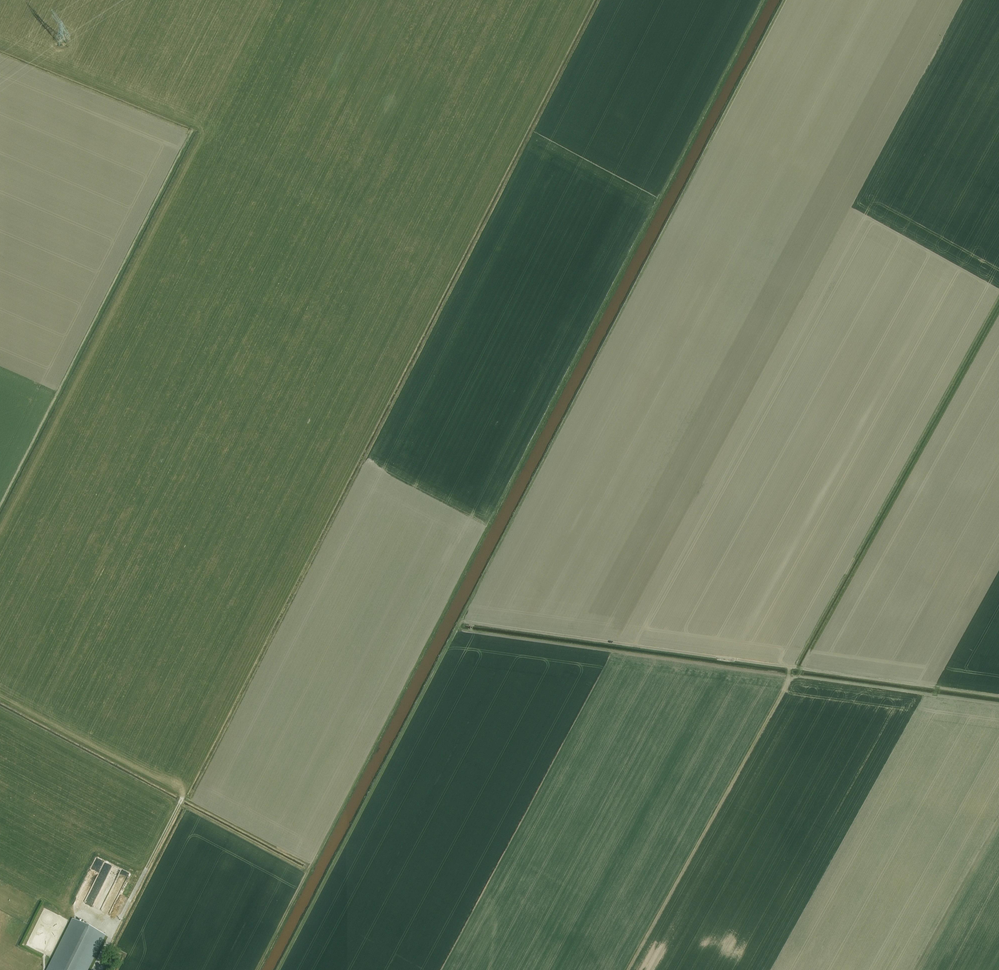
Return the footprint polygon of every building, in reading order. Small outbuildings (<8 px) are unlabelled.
[(82,890),(78,898),(87,902),(86,904),(93,907),(105,880),(100,878),(97,886),(92,884),(89,893),(82,890)] [(110,913),(118,897),(110,893),(103,910),(110,913)] [(106,935),(72,919),(47,969),(88,969),(106,935)]
